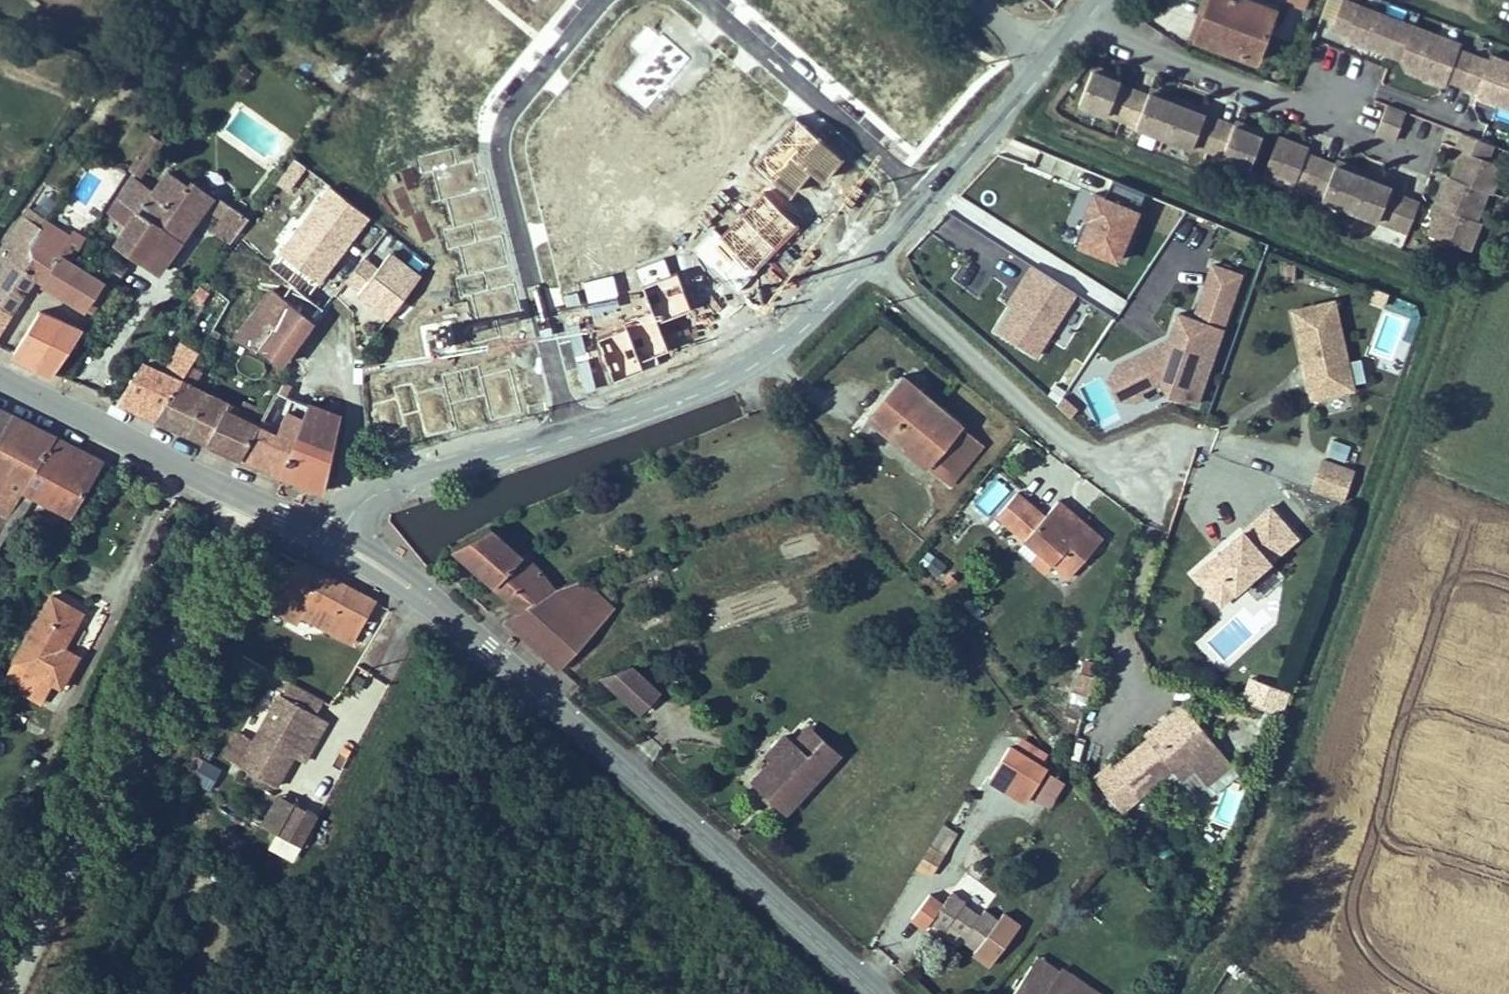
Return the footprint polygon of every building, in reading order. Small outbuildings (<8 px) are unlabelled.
[(1282,14),(1246,0),(1212,0),(1193,47),(1257,73),(1282,14)] [(1414,26),(1347,0),(1346,0),(1334,28),(1349,34),(1348,38),(1402,60),(1414,26)] [(1462,87),(1473,56),(1460,51),(1463,46),(1414,26),(1402,60),(1407,71),(1446,87),(1448,81),(1462,87)] [(1462,87),(1478,93),(1476,99),(1508,112),(1508,64),(1492,57),(1490,63),(1473,56),(1462,87)] [(1122,124),(1134,94),(1119,88),(1120,86),(1122,81),(1108,75),(1094,70),(1079,108),(1107,119),(1107,118),(1122,124)] [(1164,142),(1179,106),(1164,101),(1150,95),(1148,100),(1134,94),(1122,124),(1136,130),(1136,131),(1164,142)] [(1179,106),(1164,142),(1192,153),(1194,150),(1206,154),(1218,127),(1205,122),(1206,117),(1193,112),(1179,106)] [(1397,143),(1408,114),(1389,107),(1378,136),(1397,143)] [(1218,127),(1206,154),(1222,161),(1221,165),(1249,176),(1263,139),(1249,134),(1235,129),(1234,133),(1218,127)] [(1453,177),(1494,193),(1500,175),(1503,166),(1487,160),(1493,145),(1464,134),(1458,149),(1454,159),(1460,160),(1453,177)] [(1310,191),(1321,162),(1306,156),(1309,150),(1299,146),(1279,138),(1263,177),(1294,189),(1295,186),(1310,191)] [(1349,211),(1366,174),(1350,168),(1337,163),(1335,167),(1321,162),(1310,191),(1327,198),(1325,202),(1349,211)] [(160,272),(194,220),(177,206),(190,187),(168,171),(150,194),(129,180),(106,214),(125,228),(118,240),(160,272)] [(1366,174),(1349,211),(1407,235),(1420,204),(1390,192),(1391,190),(1394,185),(1380,180),(1366,174)] [(1435,207),(1477,223),(1485,202),(1490,203),(1494,193),(1453,177),(1448,175),(1444,184),(1435,207)] [(1106,200),(1096,197),(1078,248),(1125,264),(1143,213),(1140,212),(1146,196),(1112,185),(1106,200)] [(194,220),(207,199),(190,187),(177,206),(194,220)] [(229,244),(248,219),(223,201),(220,199),(209,213),(219,221),(212,231),(229,244)] [(370,252),(388,231),(351,203),(330,232),(364,258),(366,256),(368,255),(370,252)] [(36,277),(29,267),(19,261),(46,219),(27,206),(0,248),(0,302),(14,310),(36,277)] [(1477,223),(1435,207),(1433,214),(1429,224),(1435,226),(1428,244),(1468,260),(1479,231),(1474,230),(1477,223)] [(86,306),(104,278),(73,257),(85,236),(74,230),(71,235),(46,219),(19,261),(29,267),(36,277),(86,306)] [(358,289),(388,314),(422,274),(392,249),(379,264),(368,255),(366,256),(364,258),(348,277),(360,287),(358,289)] [(334,294),(339,288),(304,263),(291,281),(325,306),(334,294)] [(1161,385),(1170,402),(1202,395),(1243,278),(1211,266),(1192,320),(1179,316),(1171,339),(1120,364),(1113,381),(1121,399),(1137,397),(1161,385)] [(1285,279),(1298,279),(1299,266),(1285,266),(1285,279)] [(1077,299),(1035,271),(995,331),(1038,359),(1077,299)] [(291,281),(280,294),(313,321),(325,306),(291,281)] [(206,292),(197,287),(186,302),(195,307),(206,292)] [(282,359),(313,321),(280,294),(271,288),(235,335),(253,347),(258,347),(282,359)] [(1391,296),(1376,291),(1371,304),(1387,309),(1391,296)] [(1311,380),(1315,398),(1357,389),(1338,300),(1296,309),(1309,367),(1313,366),(1315,374),(1311,380)] [(14,310),(0,302),(0,332),(14,310)] [(16,351),(39,363),(52,339),(51,337),(62,318),(44,309),(42,309),(16,351)] [(55,371),(84,327),(70,321),(62,318),(51,337),(52,339),(39,363),(55,371)] [(158,416),(182,377),(195,354),(180,342),(159,372),(145,361),(143,362),(120,398),(158,416)] [(904,414),(920,395),(898,376),(882,396),(904,414)] [(204,439),(241,455),(257,425),(238,416),(243,403),(182,377),(158,416),(204,439)] [(241,455),(284,473),(310,402),(287,393),(290,385),(281,381),(257,425),(241,455)] [(287,393),(310,402),(313,396),(313,394),(290,385),(287,393)] [(979,444),(920,395),(904,414),(882,396),(866,416),(945,484),(978,446),(979,444)] [(1081,411),(1068,400),(1059,409),(1073,420),(1081,411)] [(284,473),(325,490),(340,414),(310,402),(284,473)] [(14,413),(0,406),(0,434),(14,413)] [(56,436),(14,413),(0,434),(0,487),(3,488),(0,492),(0,525),(4,519),(56,436)] [(72,512),(104,459),(56,436),(4,519),(13,524),(17,517),(21,519),(37,494),(39,494),(72,512)] [(1329,458),(1350,462),(1353,446),(1332,442),(1329,458)] [(1313,493),(1344,503),(1355,473),(1324,462),(1313,493)] [(1071,573),(1106,535),(1078,509),(1075,514),(1069,509),(1073,504),(1064,495),(1049,510),(1023,486),(1003,508),(1043,546),(1057,558),(1071,573)] [(1078,509),(1073,504),(1069,509),(1075,514),(1078,509)] [(1300,541),(1275,511),(1197,575),(1222,605),(1300,541)] [(13,524),(4,519),(0,525),(0,544),(13,524)] [(521,610),(557,589),(489,525),(453,547),(521,610)] [(1049,567),(1057,558),(1043,546),(1035,554),(1049,567)] [(353,640),(373,601),(278,552),(266,578),(274,581),(262,607),(297,623),(300,616),(350,641),(353,640)] [(929,552),(921,564),(938,574),(945,563),(929,552)] [(38,576),(44,579),(48,572),(42,569),(38,576)] [(576,582),(608,612),(610,609),(609,607),(580,581),(576,582)] [(597,625),(608,612),(576,582),(565,585),(557,589),(597,625)] [(560,664),(597,625),(557,589),(521,610),(505,619),(557,666),(560,664)] [(56,682),(64,687),(81,655),(67,647),(87,611),(56,595),(7,680),(45,702),(56,682)] [(1079,659),(1070,702),(1088,705),(1097,663),(1079,659)] [(638,714),(659,692),(632,665),(600,677),(638,714)] [(1245,696),(1255,700),(1263,676),(1254,673),(1245,696)] [(1291,687),(1263,676),(1255,700),(1283,710),(1291,687)] [(289,755),(313,715),(277,693),(234,766),(270,787),(289,755)] [(1186,700),(1175,708),(1184,720),(1195,711),(1186,700)] [(1175,765),(1188,754),(1196,764),(1208,780),(1234,759),(1195,711),(1184,720),(1175,708),(1153,726),(1156,730),(1150,735),(1100,775),(1124,806),(1175,765)] [(323,721),(313,715),(289,755),(299,761),(323,721)] [(1156,730),(1153,726),(1147,731),(1150,735),(1156,730)] [(822,772),(838,756),(808,727),(796,739),(810,752),(806,756),(822,772)] [(784,812),(822,772),(806,756),(783,735),(763,757),(768,762),(751,781),(784,812)] [(1015,750),(1012,748),(988,784),(1025,807),(1032,797),(1047,806),(1061,783),(1047,774),(1049,771),(1040,766),(1047,756),(1021,740),(1015,750)] [(1183,775),(1196,764),(1188,754),(1175,765),(1183,775)] [(212,788),(222,769),(206,761),(196,780),(212,788)] [(258,821),(273,831),(289,801),(274,792),(258,821)] [(273,831),(297,845),(314,814),(289,801),(273,831)] [(297,845),(273,831),(265,844),(289,859),(297,845)] [(933,839),(920,860),(932,868),(945,847),(933,839)] [(968,956),(992,926),(979,915),(974,921),(959,910),(961,907),(946,895),(937,906),(926,898),(906,923),(918,932),(922,928),(936,939),(943,932),(959,944),(957,947),(968,956)] [(1027,962),(1049,978),(1055,968),(1032,953),(1027,962)] [(1027,962),(1005,993),(1038,993),(1049,978),(1027,962)] [(1096,992),(1066,972),(1056,966),(1049,978),(1038,993),(1095,993),(1096,992)]
